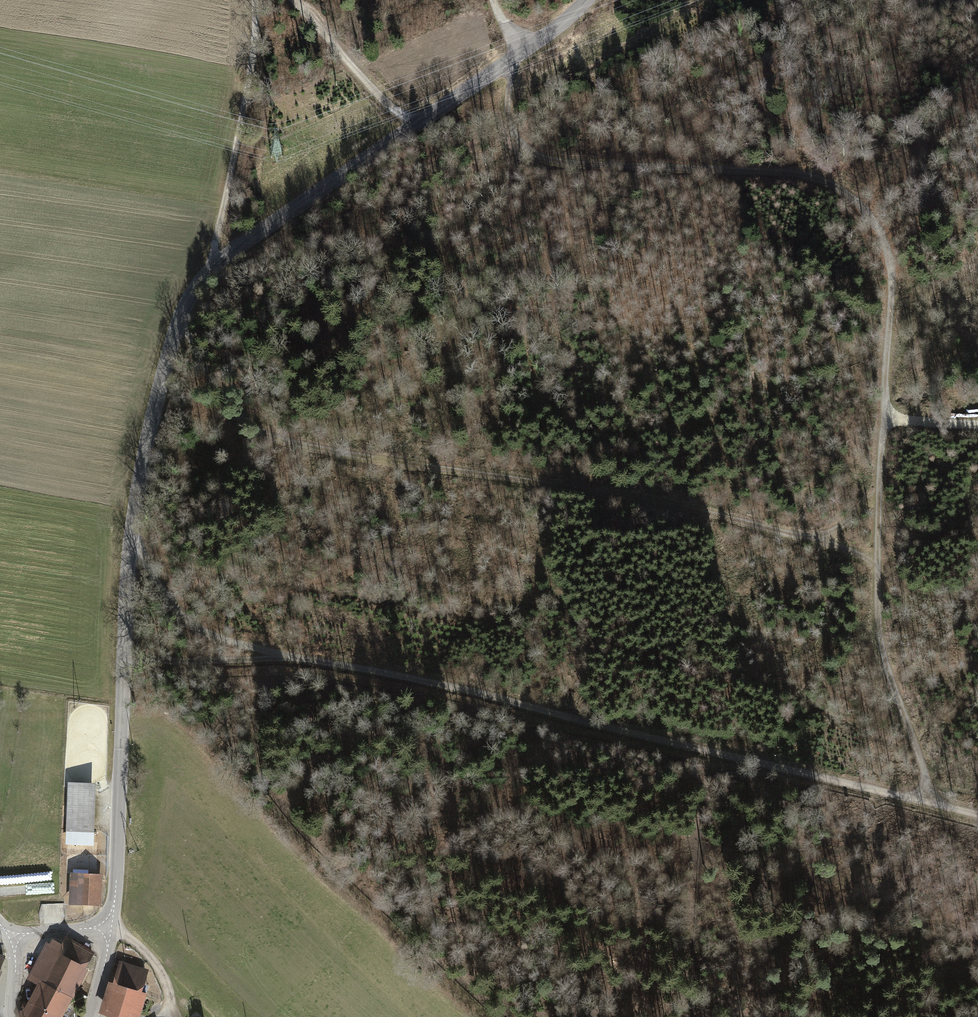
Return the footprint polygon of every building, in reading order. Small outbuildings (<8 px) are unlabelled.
[(97,786),(69,785),(66,836),(95,838),(97,786)] [(103,877),(72,876),(71,908),(102,909),(103,877)] [(26,1014),(30,1016),(59,1016),(92,955),(72,944),(62,944),(54,941),(52,946),(48,944),(30,978),(41,984),(37,992),(33,999),(30,997),(28,1003),(24,1001),(21,1007),(28,1011),(27,1013),(26,1014)] [(100,1016),(102,1016),(141,1016),(147,997),(143,995),(150,973),(121,965),(115,986),(110,984),(100,1016)]
